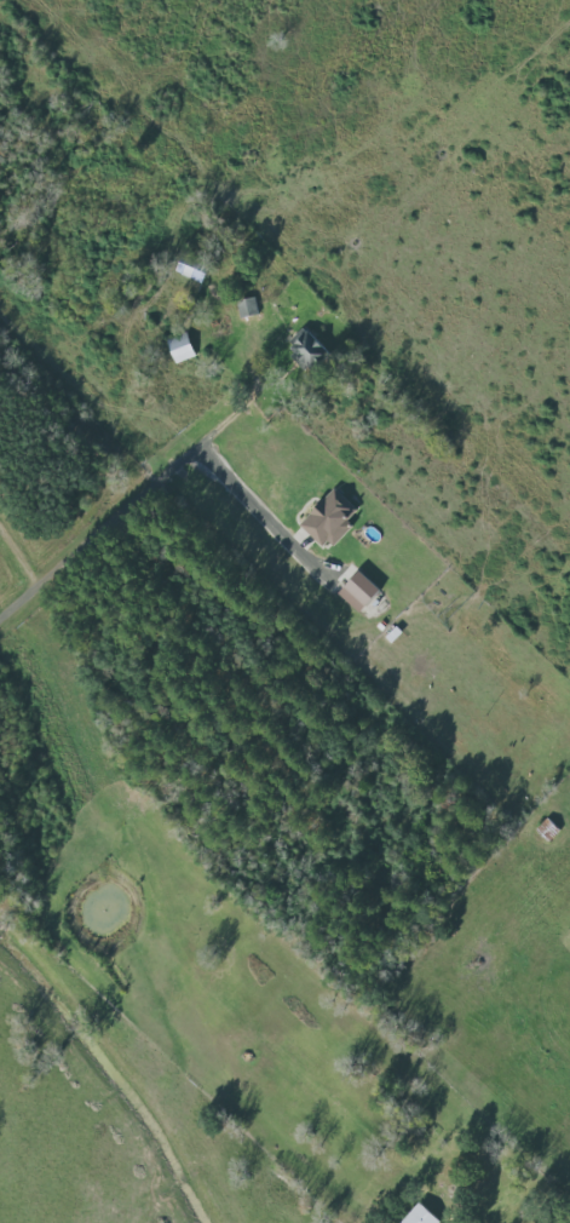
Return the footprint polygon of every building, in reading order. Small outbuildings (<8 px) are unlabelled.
[(207,273),(182,260),(176,272),(200,285),(207,273)] [(242,318),(260,313),(256,297),(237,301),(242,318)] [(293,355),(310,371),(331,349),(306,326),(290,343),(298,349),(293,355)] [(169,338),(176,363),(196,357),(190,333),(169,338)] [(302,524),(329,550),(353,524),(349,521),(359,510),(337,488),(302,524)] [(363,612),(383,590),(362,571),(341,593),(363,612)] [(537,828),(549,842),(561,831),(550,817),(537,828)] [(419,1202),(403,1222),(441,1222),(443,1220),(419,1202)]
